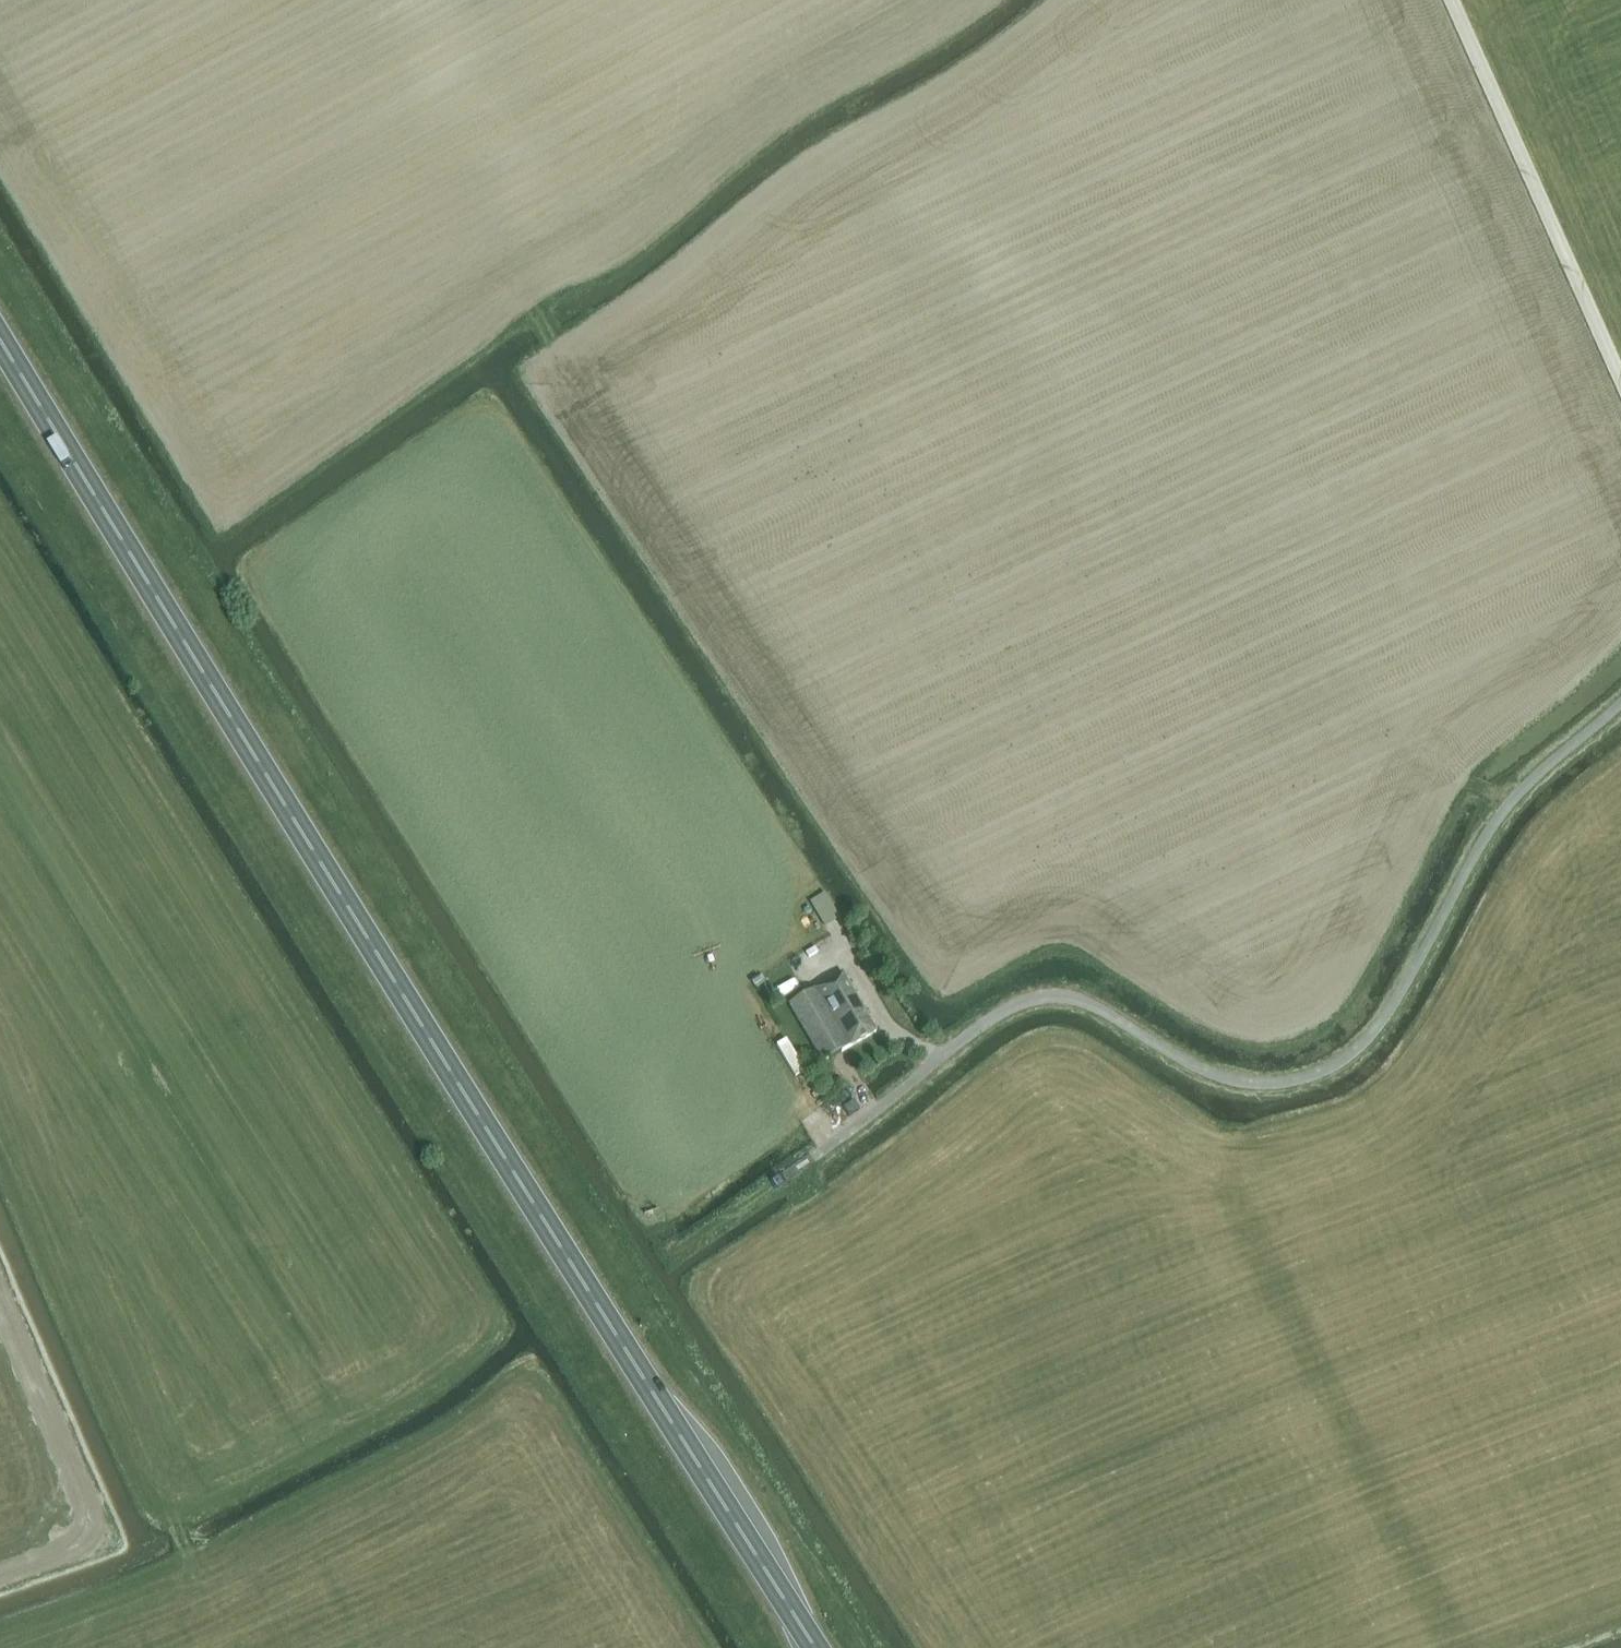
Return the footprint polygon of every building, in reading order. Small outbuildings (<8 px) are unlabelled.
[(822,1063),(876,1032),(842,974),(814,990),(788,1005),(822,1063)] [(796,1077),(807,1071),(788,1038),(778,1044),(796,1077)]
